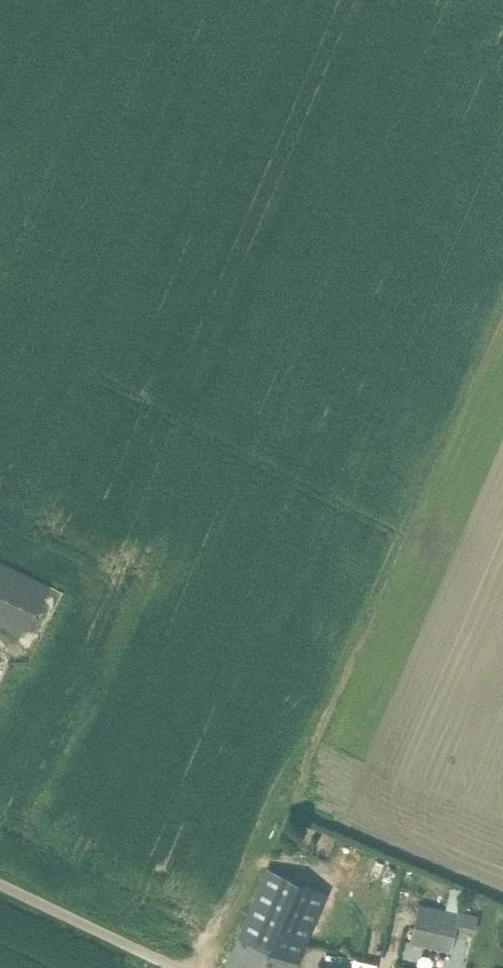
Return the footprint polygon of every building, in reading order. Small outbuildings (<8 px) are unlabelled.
[(49,584),(0,560),(0,623),(23,634),(49,584)] [(268,868),(225,967),(227,967),(295,967),(327,893),(268,868)] [(418,904),(410,941),(450,950),(455,926),(475,931),(478,917),(458,913),(455,912),(444,910),(418,904)]
